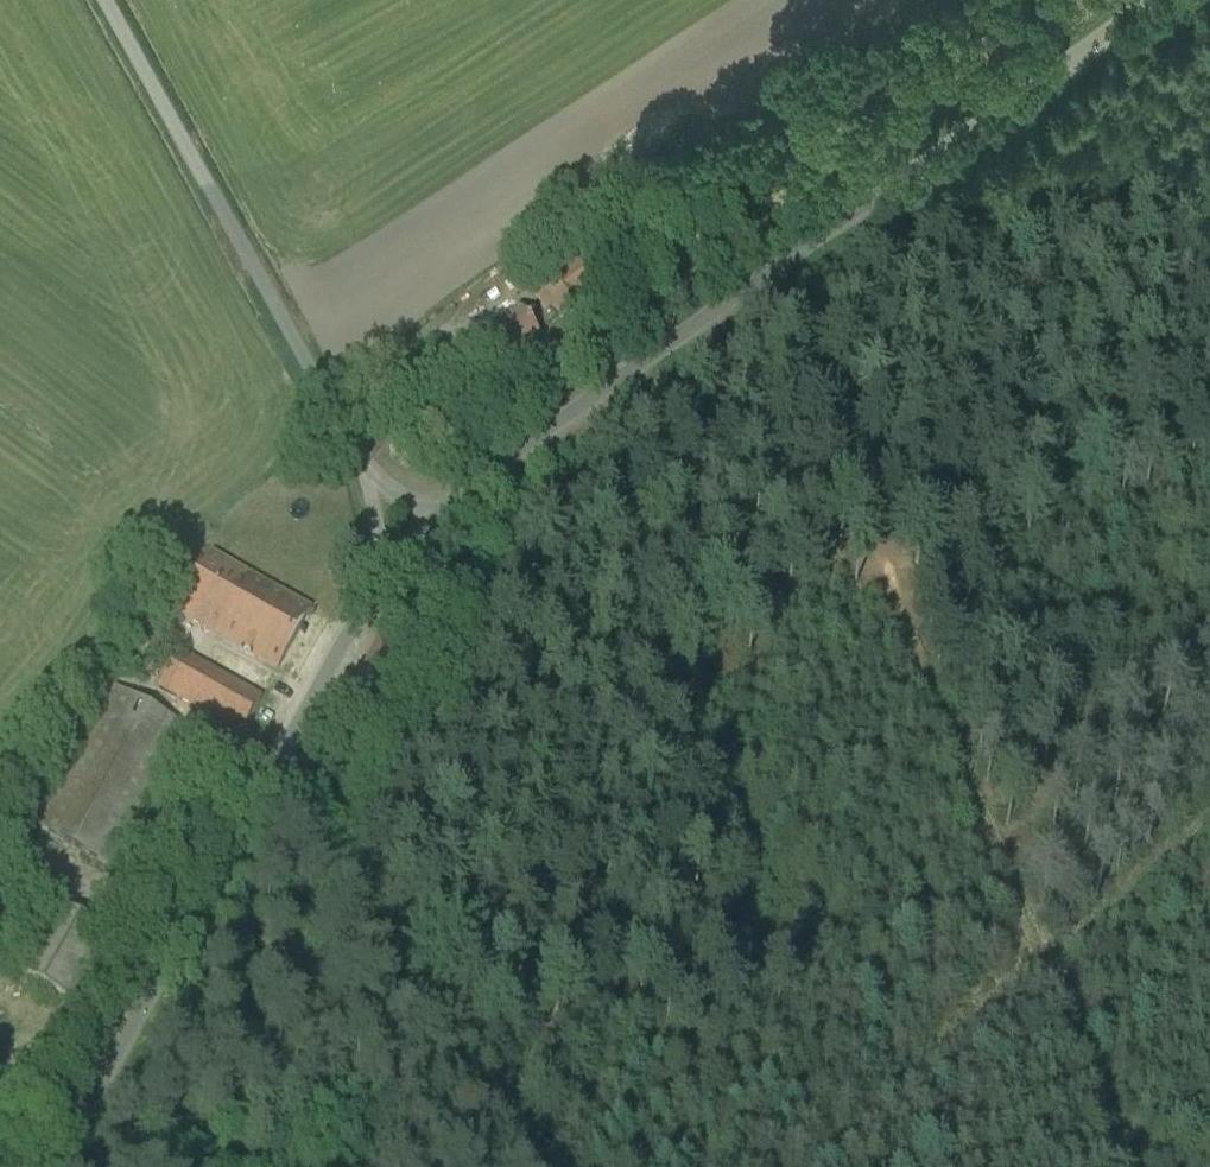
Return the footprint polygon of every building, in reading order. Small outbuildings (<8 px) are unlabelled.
[(558,272),(537,287),(559,318),(585,300),(583,297),(602,284),(575,246),(552,262),(558,272)] [(495,370),(539,339),(518,309),(474,340),(495,370)] [(425,442),(432,452),(450,438),(443,428),(425,442)] [(210,555),(198,575),(176,615),(276,671),(310,610),(210,555)] [(157,689),(219,724),(240,735),(260,698),(178,652),(157,689)] [(37,828),(85,854),(105,866),(182,728),(114,690),(37,828)] [(192,719),(177,743),(238,780),(253,756),(192,719)] [(47,898),(9,967),(74,1003),(112,935),(47,898)]
